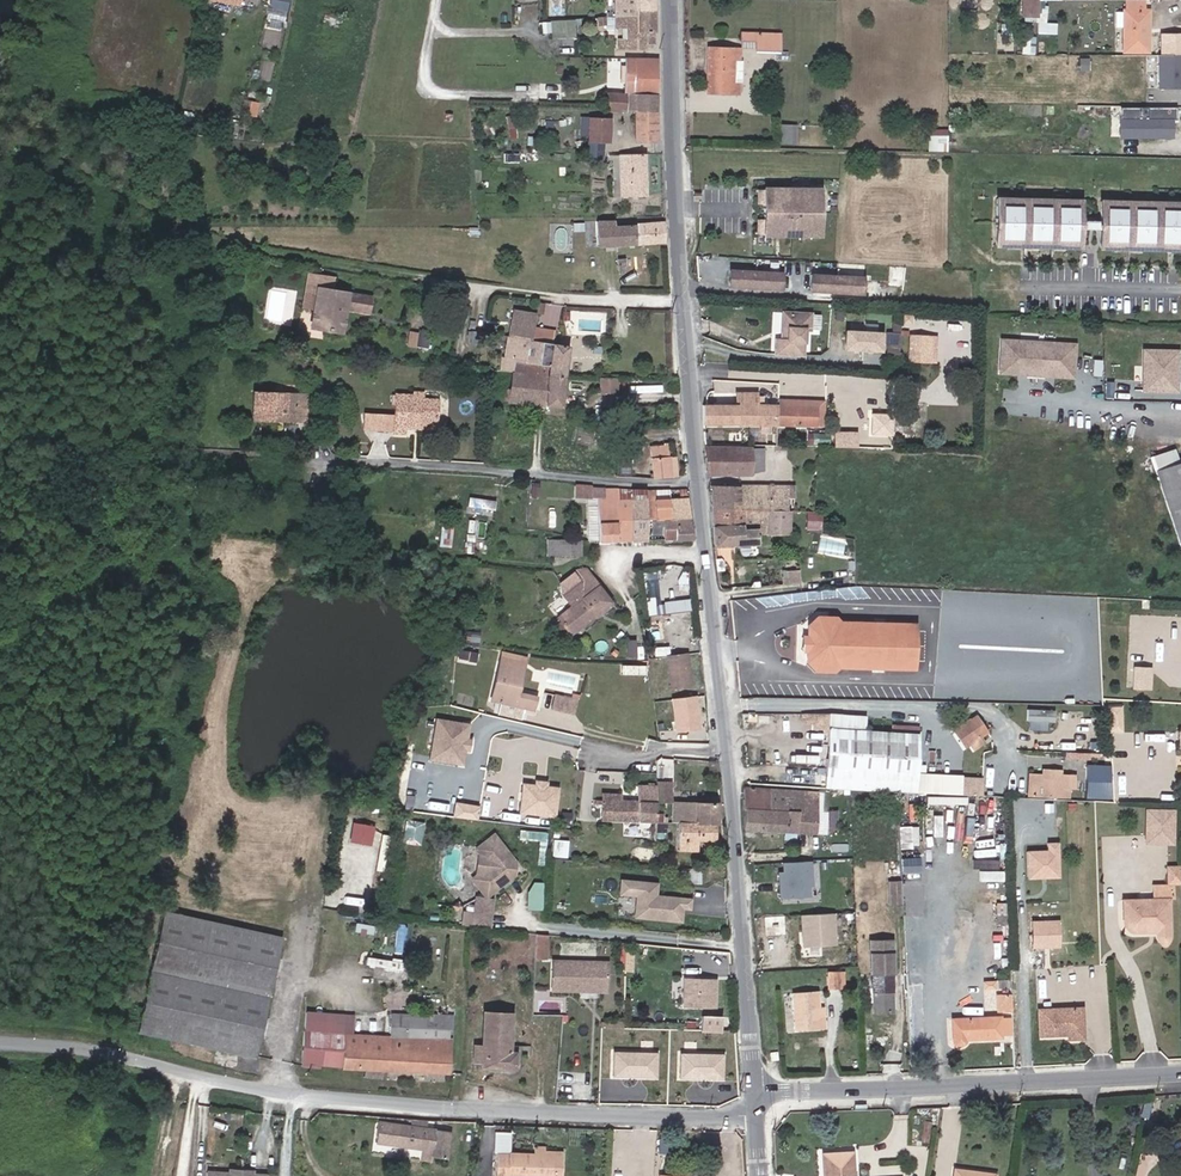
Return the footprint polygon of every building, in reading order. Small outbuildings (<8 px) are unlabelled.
[(1020,21),(1024,21),(1034,21),(1034,0),(1020,0),(1020,21)] [(1119,9),(1119,13),(1119,51),(1144,51),(1144,9),(1138,9),(1138,0),(1119,0),(1119,9)] [(280,21),(282,10),(266,6),(264,17),(280,21)] [(650,8),(612,8),(605,8),(605,10),(612,11),(612,15),(626,15),(626,38),(625,48),(644,48),(644,42),(650,41),(650,8)] [(1110,25),(1119,25),(1119,13),(1119,9),(1110,9),(1110,25)] [(578,35),(578,19),(544,19),(544,35),(578,35)] [(1039,32),(1058,33),(1058,22),(1039,21),(1039,32)] [(753,49),(776,49),(776,32),(738,31),(738,38),(752,39),(753,49)] [(1023,52),(1035,53),(1036,36),(1024,36),(1023,52)] [(625,48),(626,38),(617,38),(617,48),(625,48)] [(729,61),(735,61),(735,49),(705,48),(704,91),(734,92),(734,82),(729,82),(729,61)] [(1159,53),(1157,86),(1180,88),(1180,54),(1159,53)] [(654,93),(655,58),(623,57),(623,66),(632,66),(631,81),(623,81),(622,92),(626,92),(654,93)] [(605,92),(604,108),(622,109),(622,92),(605,92)] [(652,140),(654,93),(626,92),(626,109),(636,110),(636,140),(652,140)] [(1123,137),(1178,137),(1178,107),(1124,106),(1123,137)] [(600,159),(600,156),(602,141),(606,141),(608,119),(579,117),(577,133),(587,134),(584,158),(600,159)] [(541,131),(542,120),(522,118),(521,129),(541,131)] [(774,122),(774,141),(785,141),(786,122),(774,122)] [(941,129),(925,129),(925,142),(940,142),(941,129)] [(621,196),(644,194),(642,153),(618,154),(621,196)] [(819,236),(820,189),(811,189),(811,193),(799,193),(799,189),(783,188),(783,192),(771,192),(771,188),(762,188),(762,190),(756,190),(755,202),(761,202),(761,220),(755,220),(755,232),(761,232),(761,234),(770,235),(770,231),(782,231),(782,235),(798,235),(798,231),(810,232),(810,236),(819,236)] [(1080,221),(1080,200),(1070,200),(1070,204),(1061,204),(1061,200),(1043,200),(1043,204),(1033,204),(1033,200),(1016,200),(1016,204),(1006,204),(1006,200),(996,200),(996,247),(1006,247),(1006,243),(1015,243),(1015,247),(1033,247),(1033,243),(1043,243),(1043,247),(1061,247),(1061,243),(1070,243),(1070,247),(1080,247),(1080,227),(1080,221)] [(1172,201),(1172,204),(1162,204),(1162,201),(1145,201),(1145,204),(1135,204),(1135,201),(1117,201),(1117,204),(1107,204),(1108,200),(1098,200),(1098,221),(1098,227),(1098,247),(1107,247),(1107,243),(1117,244),(1117,247),(1135,247),(1135,244),(1144,244),(1144,247),(1162,247),(1162,244),(1172,244),(1172,247),(1180,247),(1180,201),(1172,201)] [(664,241),(663,223),(613,226),(612,220),(597,221),(598,245),(664,241)] [(589,245),(598,245),(597,221),(588,221),(589,245)] [(781,287),(782,271),(730,268),(729,284),(781,287)] [(312,309),(319,275),(309,273),(303,307),(312,309)] [(862,292),(863,275),(811,273),(810,289),(862,292)] [(312,309),(309,327),(339,333),(344,308),(366,313),(368,297),(329,290),(332,277),(319,275),(312,309)] [(541,314),(542,305),(533,304),(533,313),(541,314)] [(802,355),(803,336),(804,328),(818,329),(819,313),(810,312),(811,310),(778,308),(777,333),(782,333),(781,338),(771,337),(769,354),(781,355),(802,355)] [(531,329),(532,320),(510,317),(504,358),(500,357),(498,370),(512,371),(514,359),(527,361),(530,341),(531,329)] [(881,327),(846,325),(844,350),(880,352),(881,327)] [(481,343),(484,329),(465,326),(464,331),(468,332),(467,341),(481,343)] [(552,344),(553,332),(531,329),(530,341),(552,344)] [(411,330),(409,345),(429,346),(430,332),(411,330)] [(894,346),(895,331),(889,330),(883,330),(883,346),(888,346),(894,346)] [(934,336),(910,336),(909,364),(934,364),(934,336)] [(1036,376),(1038,342),(1001,340),(1000,367),(1027,369),(1026,375),(1036,376)] [(512,371),(563,377),(566,346),(552,344),(530,341),(527,361),(514,359),(512,371)] [(1073,371),(1075,344),(1038,342),(1036,376),(1045,376),(1046,370),(1073,371)] [(1143,390),(1176,391),(1177,381),(1172,381),(1172,351),(1143,350),(1143,390)] [(559,406),(563,377),(512,371),(511,385),(503,384),(501,399),(559,406)] [(614,392),(614,376),(597,377),(597,392),(614,392)] [(307,389),(251,386),(249,416),(305,418),(307,389)] [(412,421),(419,421),(436,421),(437,394),(422,394),(422,386),(409,386),(409,390),(392,390),(391,434),(405,433),(405,427),(412,427),(412,421)] [(733,404),(698,404),(700,423),(814,426),(814,403),(780,402),(754,402),(754,392),(733,391),(733,404)] [(823,394),(780,393),(780,402),(814,403),(814,426),(822,427),(823,394)] [(891,414),(874,413),(874,418),(870,418),(869,434),(891,435),(891,414)] [(814,433),(805,433),(804,444),(813,444),(814,433)] [(651,444),(653,477),(666,477),(669,476),(668,457),(667,443),(651,444)] [(747,446),(701,444),(703,466),(706,465),(706,473),(747,473),(747,446)] [(757,470),(766,471),(767,448),(759,447),(757,470)] [(1154,471),(1180,549),(1180,462),(1178,463),(1173,450),(1149,457),(1154,471)] [(675,457),(668,457),(669,476),(677,474),(675,457)] [(591,486),(591,483),(568,481),(568,493),(573,494),(574,496),(581,497),(583,500),(595,501),(597,541),(616,541),(615,500),(615,487),(604,486),(591,486)] [(707,483),(709,506),(731,507),(753,508),(754,483),(707,483)] [(781,483),(754,483),(753,508),(764,508),(781,509),(781,483)] [(629,487),(615,487),(615,500),(630,499),(629,487)] [(645,540),(661,539),(661,517),(687,516),(685,497),(644,499),(645,540)] [(630,499),(615,500),(616,541),(631,540),(630,499)] [(644,499),(630,499),(631,540),(645,540),(644,499)] [(595,501),(583,500),(584,541),(597,541),(595,501)] [(731,507),(709,506),(711,545),(730,545),(731,507)] [(753,508),(731,507),(730,545),(754,545),(755,533),(764,532),(764,508),(753,508)] [(786,531),(786,509),(781,509),(764,508),(764,532),(786,531)] [(804,524),(817,524),(817,509),(804,509),(804,524)] [(661,517),(661,539),(689,538),(687,516),(661,517)] [(580,540),(570,540),(570,554),(579,554),(580,540)] [(558,617),(569,633),(609,603),(584,568),(575,571),(561,580),(562,592),(571,606),(558,617)] [(663,599),(663,611),(693,610),(693,598),(663,599)] [(911,666),(912,621),(837,620),(833,615),(815,615),(806,624),(805,660),(813,669),(830,669),(835,665),(911,666)] [(663,640),(661,625),(649,627),(651,642),(663,640)] [(481,643),(481,634),(473,633),(472,642),(481,643)] [(696,686),(693,656),(673,658),(675,688),(696,686)] [(531,709),(534,697),(517,693),(523,667),(498,662),(489,699),(499,701),(521,707),(531,709)] [(1153,689),(1154,670),(1138,669),(1138,688),(1153,689)] [(579,700),(555,695),(552,710),(576,715),(579,700)] [(704,728),(701,697),(677,700),(680,731),(704,728)] [(518,721),(521,707),(499,701),(495,716),(518,721)] [(1029,728),(1049,729),(1050,721),(1057,721),(1058,709),(1030,707),(1029,728)] [(1127,721),(1127,708),(1115,709),(1115,721),(1127,721)] [(911,789),(915,732),(865,729),(865,713),(825,711),(801,711),(801,715),(813,715),(813,726),(827,727),(824,786),(911,789)] [(973,712),(966,717),(978,735),(985,729),(973,712)] [(978,735),(966,717),(949,729),(963,749),(968,746),(972,750),(983,742),(978,735)] [(458,764),(464,723),(435,719),(428,760),(458,764)] [(1115,734),(1127,734),(1127,721),(1115,721),(1115,734)] [(469,751),(471,739),(466,739),(469,724),(464,723),(458,764),(462,765),(465,750),(469,751)] [(1089,761),(1088,798),(1113,798),(1114,762),(1089,761)] [(1059,795),(1072,796),(1072,776),(1044,774),(1044,770),(1031,770),(1030,794),(1038,794),(1041,795),(1059,795)] [(555,816),(558,787),(546,785),(534,784),(522,783),(519,812),(555,816)] [(654,786),(654,802),(672,802),(672,783),(654,783),(654,786)] [(602,793),(602,801),(602,820),(653,821),(654,802),(654,786),(637,785),(636,801),(619,801),(619,793),(602,793)] [(813,791),(740,787),(740,826),(812,828),(813,791)] [(830,792),(813,791),(812,828),(829,829),(830,792)] [(961,816),(975,817),(976,798),(962,797),(961,816)] [(679,822),(713,823),(713,803),(672,802),(672,814),(679,814),(679,822)] [(1146,842),(1178,843),(1179,807),(1147,806),(1146,842)] [(423,844),(427,821),(409,817),(405,840),(423,844)] [(354,821),(352,842),(376,844),(378,823),(354,821)] [(713,840),(713,823),(679,822),(678,849),(697,850),(697,840),(713,840)] [(902,824),(901,846),(920,847),(921,825),(902,824)] [(482,853),(488,861),(487,870),(479,876),(472,882),(484,896),(511,875),(507,869),(508,865),(513,860),(492,834),(477,846),(482,853)] [(569,855),(570,839),(554,838),(553,854),(569,855)] [(1056,873),(1055,846),(1043,847),(1043,851),(1024,852),(1024,874),(1056,873)] [(488,861),(482,853),(479,876),(487,870),(488,861)] [(787,859),(787,871),(781,871),(781,896),(817,896),(817,859),(787,859)] [(1176,880),(1176,862),(1161,863),(1162,881),(1176,880)] [(639,895),(637,917),(686,921),(687,907),(694,908),(695,896),(660,893),(661,880),(623,877),(621,894),(639,895)] [(899,902),(898,879),(885,880),(887,903),(899,902)] [(531,880),(531,908),(546,908),(546,880),(531,880)] [(462,900),(460,924),(483,927),(486,902),(462,900)] [(455,907),(450,902),(445,905),(449,910),(455,907)] [(1166,902),(1127,903),(1127,924),(1127,925),(1128,926),(1128,927),(1128,928),(1129,928),(1130,929),(1131,929),(1132,930),(1133,930),(1151,929),(1151,930),(1152,929),(1152,930),(1153,930),(1153,931),(1153,932),(1153,935),(1153,937),(1153,938),(1154,939),(1155,940),(1156,940),(1163,940),(1164,940),(1165,940),(1165,939),(1166,939),(1166,938),(1166,937),(1166,902)] [(1153,935),(1153,932),(1153,931),(1153,930),(1152,930),(1152,929),(1151,930),(1151,929),(1133,930),(1132,930),(1131,929),(1130,929),(1129,928),(1128,928),(1128,927),(1128,926),(1127,925),(1127,924),(1127,903),(1121,903),(1121,929),(1122,932),(1124,934),(1125,935),(1128,936),(1153,935)] [(1082,906),(1067,904),(1066,919),(1080,920),(1082,906)] [(227,977),(268,983),(279,934),(163,908),(137,1028),(215,1046),(227,977)] [(1056,928),(1055,908),(1030,910),(1031,934),(1043,933),(1043,929),(1056,928)] [(804,912),(803,944),(839,944),(839,912),(804,912)] [(537,957),(549,958),(551,933),(539,932),(537,957)] [(872,1011),(891,1010),(890,986),(891,986),(891,972),(889,938),(869,939),(872,1011)] [(586,987),(587,976),(596,977),(595,988),(595,990),(608,991),(611,962),(555,957),(552,986),(567,987),(567,985),(586,987)] [(841,983),(840,965),(824,966),(825,984),(841,983)] [(595,988),(596,977),(587,976),(586,987),(595,988)] [(252,1054),(268,983),(227,977),(215,1046),(252,1054)] [(710,1008),(712,980),(693,979),(691,1006),(710,1008)] [(981,990),(994,990),(993,980),(981,981),(981,990)] [(1010,989),(1009,980),(993,980),(994,990),(1010,989)] [(816,1027),(814,1004),(813,990),(789,991),(792,1028),(816,1027)] [(1010,1008),(1010,990),(998,991),(998,1009),(1010,1008)] [(511,1002),(485,1001),(483,1046),(474,1046),(473,1061),(480,1062),(480,1067),(512,1068),(514,1064),(515,1062),(515,1059),(514,1057),(512,1055),(509,1055),(511,1002)] [(1080,1006),(1037,1008),(1038,1034),(1064,1033),(1064,1038),(1081,1038),(1080,1006)] [(391,1032),(381,1032),(334,1029),(333,1029),(301,1027),(299,1065),(318,1066),(318,1061),(446,1068),(448,1035),(444,1034),(445,1022),(449,1022),(450,1011),(442,1011),(441,1017),(392,1015),(391,1032)] [(334,1029),(381,1032),(382,1014),(334,1011),(333,1029),(334,1029)] [(705,1029),(727,1031),(728,1014),(706,1013),(705,1029)] [(998,1034),(997,1014),(949,1017),(950,1039),(954,1043),(959,1042),(963,1037),(998,1034)] [(660,1051),(614,1050),(613,1077),(659,1078),(660,1051)] [(727,1053),(681,1052),(680,1078),(726,1080),(727,1053)] [(414,1127),(380,1122),(376,1143),(421,1150),(419,1160),(428,1161),(429,1154),(444,1157),(448,1132),(432,1130),(432,1120),(415,1118),(414,1127)] [(533,1144),(533,1153),(562,1155),(561,1149),(545,1148),(545,1144),(533,1144)] [(853,1151),(823,1153),(824,1175),(855,1175),(853,1151)] [(533,1153),(496,1152),(495,1175),(509,1175),(555,1175),(560,1175),(562,1155),(533,1153)] [(209,1175),(275,1175),(275,1170),(266,1170),(266,1175),(253,1174),(254,1166),(232,1164),(231,1173),(219,1172),(219,1168),(209,1167),(209,1175)] [(962,1172),(977,1175),(977,1170),(957,1167),(956,1175),(962,1175),(962,1172)]
